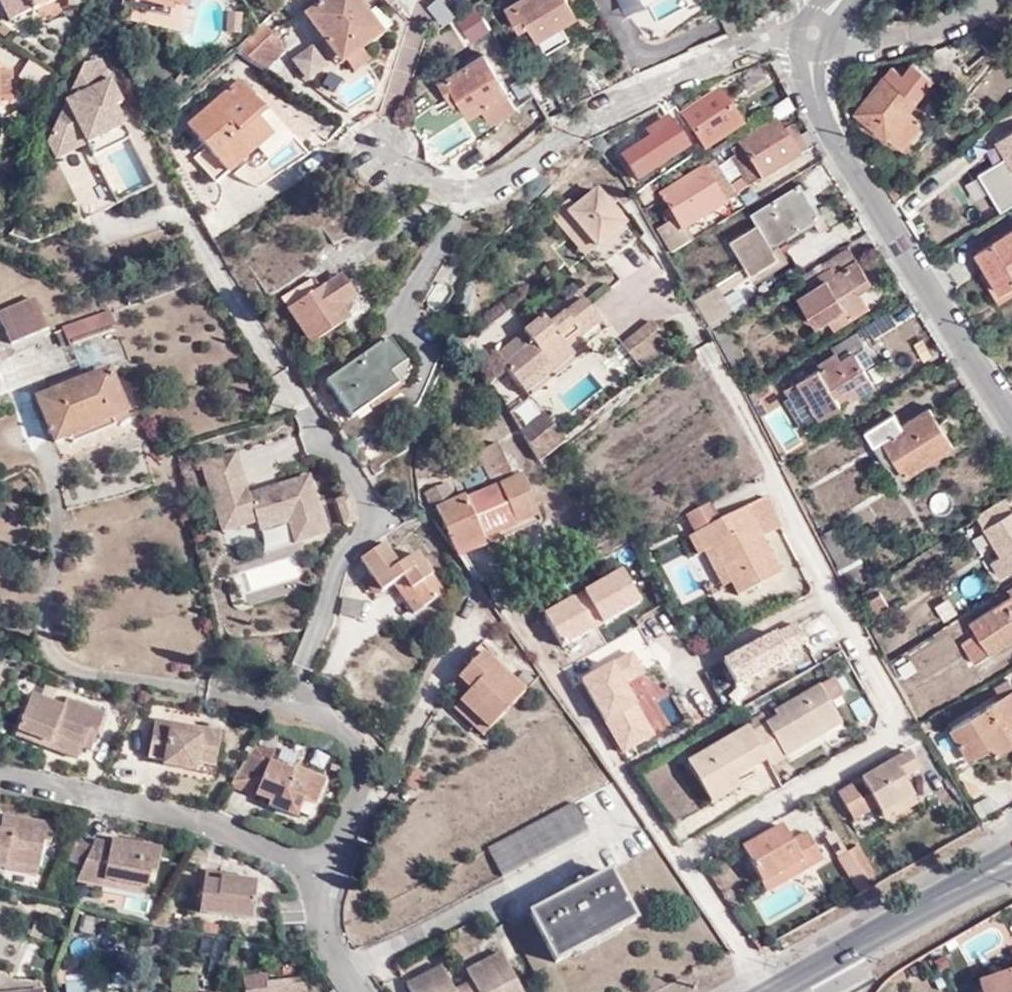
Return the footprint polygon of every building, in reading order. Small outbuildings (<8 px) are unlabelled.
[(11,25),(63,0),(0,0),(0,3),(11,25)] [(130,15),(133,1),(173,9),(189,12),(191,0),(124,0),(121,14),(130,15)] [(361,49),(380,35),(363,10),(357,0),(328,0),(306,15),(340,64),(344,61),(361,49)] [(363,10),(369,6),(365,0),(357,0),(363,10)] [(507,7),(520,28),(530,22),(538,36),(575,15),(566,0),(519,0),(507,7)] [(133,1),(130,15),(128,24),(168,32),(173,9),(133,1)] [(263,26),(259,30),(237,52),(264,71),(286,51),(263,26)] [(0,34),(0,36),(7,41),(12,33),(4,27),(0,34)] [(368,59),(361,49),(344,61),(352,71),(368,59)] [(481,106),(506,90),(482,53),(438,82),(451,101),(458,97),(468,114),(481,106)] [(50,74),(33,64),(26,74),(43,86),(50,74)] [(901,77),(892,69),(855,114),(900,150),(922,122),(905,108),(929,78),(912,64),(901,77)] [(236,82),(186,127),(205,147),(192,158),(215,183),(269,133),(254,116),(261,109),(236,82)] [(683,113),(705,147),(724,134),(741,122),(718,88),(683,113)] [(515,104),(506,90),(481,106),(490,120),(515,104)] [(665,101),(657,105),(666,119),(647,132),(652,137),(622,158),(638,180),(686,148),(672,127),(679,123),(665,101)] [(763,179),(798,157),(784,134),(777,123),(742,145),(751,160),(739,168),(749,184),(762,177),(763,179)] [(798,157),(809,150),(794,127),(784,134),(798,157)] [(999,140),(987,152),(1004,179),(1011,174),(1011,132),(999,140)] [(735,196),(715,162),(701,170),(723,204),(735,196)] [(658,228),(673,253),(692,242),(683,229),(703,216),(723,204),(701,170),(654,200),(658,206),(665,203),(675,218),(658,228)] [(760,224),(735,239),(756,275),(783,257),(776,247),(820,218),(830,233),(848,220),(835,198),(815,211),(811,204),(818,199),(810,188),(803,192),(799,186),(753,214),(760,224)] [(1011,279),(1011,222),(969,253),(997,289),(1011,279)] [(814,269),(802,276),(812,291),(799,299),(814,322),(826,315),(832,326),(867,305),(859,291),(871,283),(849,247),(823,263),(826,269),(818,275),(814,269)] [(314,278),(283,299),(307,336),(318,338),(340,323),(342,315),(337,306),(350,298),(351,291),(340,274),(321,288),(314,278)] [(997,289),(990,295),(997,305),(1011,294),(1011,279),(997,289)] [(716,285),(694,298),(698,304),(701,311),(723,298),(716,285)] [(547,313),(527,330),(536,339),(509,362),(533,394),(603,340),(600,336),(613,325),(586,293),(555,320),(547,313)] [(723,298),(701,311),(710,328),(732,314),(723,298)] [(3,351),(11,348),(47,332),(32,302),(0,317),(0,352),(3,351)] [(107,336),(120,331),(112,312),(97,317),(107,336)] [(69,350),(107,336),(97,317),(97,315),(60,330),(69,350)] [(653,322),(621,346),(640,370),(671,348),(653,322)] [(536,339),(527,330),(501,352),(509,362),(536,339)] [(789,395),(782,400),(799,426),(817,414),(820,417),(841,403),(838,399),(855,388),(858,393),(871,384),(862,369),(875,362),(857,333),(831,348),(835,354),(818,365),(820,367),(796,381),(793,377),(782,385),(789,395)] [(385,336),(322,383),(347,418),(395,383),(384,367),(399,356),(385,336)] [(76,381),(33,399),(52,445),(130,414),(113,376),(79,390),(76,381)] [(8,393),(0,377),(0,397),(8,393)] [(894,457),(897,460),(905,474),(952,445),(929,408),(900,425),(893,413),(864,430),(875,448),(881,445),(890,459),(894,457)] [(545,414),(523,429),(540,462),(566,442),(545,414)] [(774,431),(768,435),(780,457),(786,454),(774,431)] [(500,440),(481,448),(494,482),(514,473),(500,440)] [(887,466),(897,460),(894,457),(890,459),(881,445),(875,448),(887,466)] [(561,470),(554,458),(542,465),(550,477),(561,470)] [(463,495),(426,512),(453,550),(539,514),(523,475),(465,500),(463,495)] [(445,479),(422,489),(428,503),(452,494),(445,479)] [(975,514),(1000,555),(990,562),(1000,577),(1011,570),(1011,511),(1010,513),(1000,497),(975,514)] [(772,519),(762,499),(692,534),(702,553),(712,549),(730,584),(736,598),(779,575),(759,538),(754,529),(772,519)] [(370,530),(380,544),(360,558),(372,574),(382,589),(392,582),(402,575),(423,606),(443,592),(415,552),(398,564),(385,545),(392,541),(388,535),(401,524),(392,513),(370,530)] [(759,538),(778,529),(772,519),(754,529),(759,538)] [(832,559),(846,587),(864,575),(838,524),(832,527),(844,552),(832,559)] [(702,553),(692,534),(686,538),(695,557),(702,553)] [(712,549),(702,553),(720,589),(730,584),(712,549)] [(382,589),(372,574),(364,580),(375,595),(382,589)] [(414,613),(423,606),(402,575),(392,582),(414,613)] [(879,593),(866,602),(874,614),(886,605),(879,593)] [(967,623),(972,633),(958,643),(970,662),(1011,637),(1011,596),(967,623)] [(481,656),(456,681),(468,694),(461,700),(457,704),(486,733),(522,697),(481,656)] [(834,677),(820,685),(831,704),(845,696),(834,677)] [(1011,728),(1011,685),(1008,677),(995,686),(1000,695),(948,725),(966,756),(988,742),(996,754),(1011,744),(1011,738),(1008,731),(1011,728)] [(468,694),(456,681),(449,687),(461,700),(468,694)] [(767,760),(770,765),(818,738),(815,733),(840,719),(831,704),(820,685),(820,684),(774,710),(777,716),(751,730),(767,760)] [(20,737),(51,749),(57,736),(88,749),(94,734),(101,737),(110,717),(71,700),(67,709),(36,696),(20,737)] [(481,739),(486,733),(457,704),(452,710),(481,739)] [(815,733),(818,738),(842,724),(840,719),(815,733)] [(225,734),(206,731),(205,737),(173,731),(174,724),(160,721),(151,760),(167,763),(166,766),(197,773),(200,763),(218,766),(225,734)] [(205,737),(206,731),(174,724),(173,731),(205,737)] [(751,730),(748,725),(687,760),(696,776),(712,767),(723,784),(734,777),(767,760),(751,730)] [(94,734),(88,749),(96,752),(101,737),(94,734)] [(57,736),(51,749),(82,761),(88,749),(57,736)] [(880,816),(912,797),(904,780),(919,771),(908,753),(860,780),(868,796),(860,800),(851,785),(836,794),(852,821),(874,808),(880,816)] [(279,791),(273,803),(271,807),(297,820),(306,803),(317,808),(328,783),(299,769),(296,775),(274,764),(272,765),(251,756),(239,778),(262,789),(265,784),(279,791)] [(712,767),(696,776),(711,802),(739,785),(734,777),(723,784),(712,767)] [(239,778),(233,788),(258,801),(259,797),(273,803),(279,791),(265,784),(262,789),(239,778)] [(917,804),(912,797),(880,816),(885,823),(917,804)] [(569,806),(482,852),(498,880),(585,834),(569,806)] [(0,839),(0,869),(9,871),(11,864),(42,870),(49,844),(56,845),(59,829),(8,817),(4,832),(2,839),(0,839)] [(799,861),(804,869),(820,859),(805,833),(790,841),(781,825),(739,850),(759,883),(799,861)] [(109,881),(151,890),(155,873),(161,874),(165,851),(117,840),(115,845),(99,842),(80,882),(106,888),(109,881)] [(764,892),(804,869),(799,861),(759,883),(764,892)] [(11,864),(9,871),(40,878),(42,870),(11,864)] [(261,886),(240,882),(225,880),(226,875),(210,872),(203,914),(255,922),(261,886)] [(607,875),(524,917),(552,966),(570,957),(568,952),(611,930),(614,934),(633,924),(607,875)] [(150,898),(151,890),(109,881),(106,888),(150,898)] [(48,928),(38,926),(33,940),(43,943),(48,928)] [(421,976),(424,980),(415,985),(411,981),(402,985),(406,991),(518,991),(500,955),(488,960),(490,965),(483,968),(481,964),(463,973),(468,983),(450,991),(438,967),(421,976)] [(272,989),(271,982),(271,972),(247,974),(248,991),(272,989)] [(65,984),(86,982),(87,991),(96,991),(94,973),(64,975),(65,984)] [(976,982),(979,991),(1011,991),(1011,974),(976,982)] [(424,980),(421,976),(411,981),(415,985),(424,980)] [(271,982),(272,989),(248,991),(310,991),(310,986),(295,987),(295,980),(271,982)] [(86,982),(65,984),(66,991),(87,991),(86,982)]
